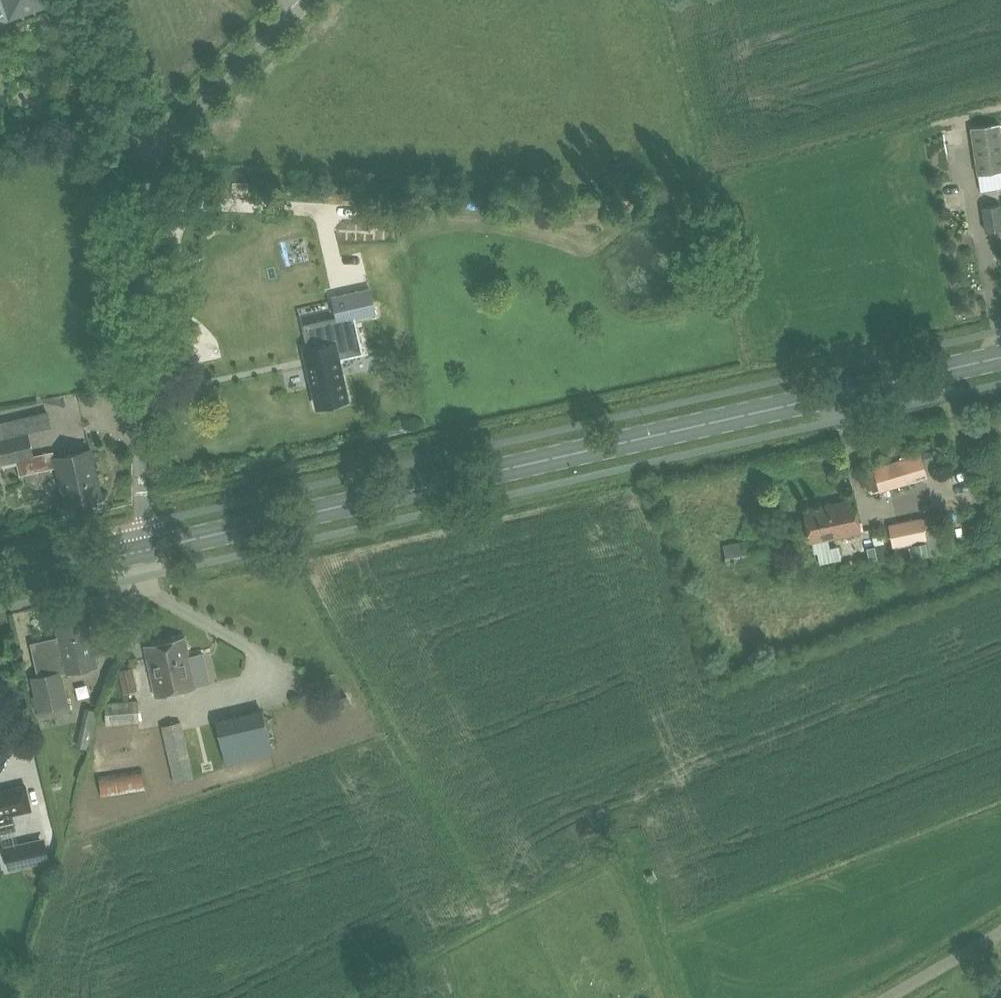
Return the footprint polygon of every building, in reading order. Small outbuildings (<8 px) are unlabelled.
[(8,19),(47,6),(45,0),(0,0),(0,21),(8,19)] [(970,127),(977,177),(1000,173),(1000,135),(999,123),(970,127)] [(982,207),(985,231),(1000,230),(1000,213),(1000,205),(982,207)] [(329,311),(335,310),(338,322),(374,313),(369,288),(332,297),(332,298),(326,300),(329,311)] [(344,347),(303,355),(313,410),(344,404),(336,364),(347,362),(344,347)] [(56,466),(66,505),(101,496),(90,449),(55,457),(53,450),(32,455),(27,432),(50,426),(46,411),(0,423),(0,454),(2,460),(2,461),(16,457),(20,474),(56,466)] [(919,455),(873,469),(879,492),(926,477),(925,472),(936,469),(931,451),(919,455)] [(829,545),(827,538),(860,531),(853,499),(803,510),(809,542),(812,541),(813,548),(817,547),(819,560),(839,556),(836,543),(829,545)] [(909,558),(927,555),(945,552),(937,516),(890,525),(894,545),(906,542),(909,558)] [(769,535),(722,544),(725,565),(773,555),(769,535)] [(30,642),(37,674),(30,676),(38,710),(39,710),(41,718),(72,711),(64,678),(62,671),(96,664),(85,614),(55,620),(59,635),(30,642)] [(186,637),(145,647),(156,697),(198,687),(186,637)] [(118,669),(123,692),(137,689),(132,665),(118,669)] [(138,699),(126,700),(104,702),(106,724),(139,721),(138,699)] [(86,748),(95,709),(85,706),(76,746),(86,748)] [(263,707),(215,719),(226,763),(273,752),(263,707)] [(180,719),(162,724),(175,782),(194,778),(180,719)] [(143,769),(98,776),(101,796),(145,788),(143,769)] [(12,813),(30,809),(24,785),(0,791),(0,838),(2,838),(1,831),(15,828),(12,813)] [(40,839),(4,847),(9,869),(44,861),(40,839)]
